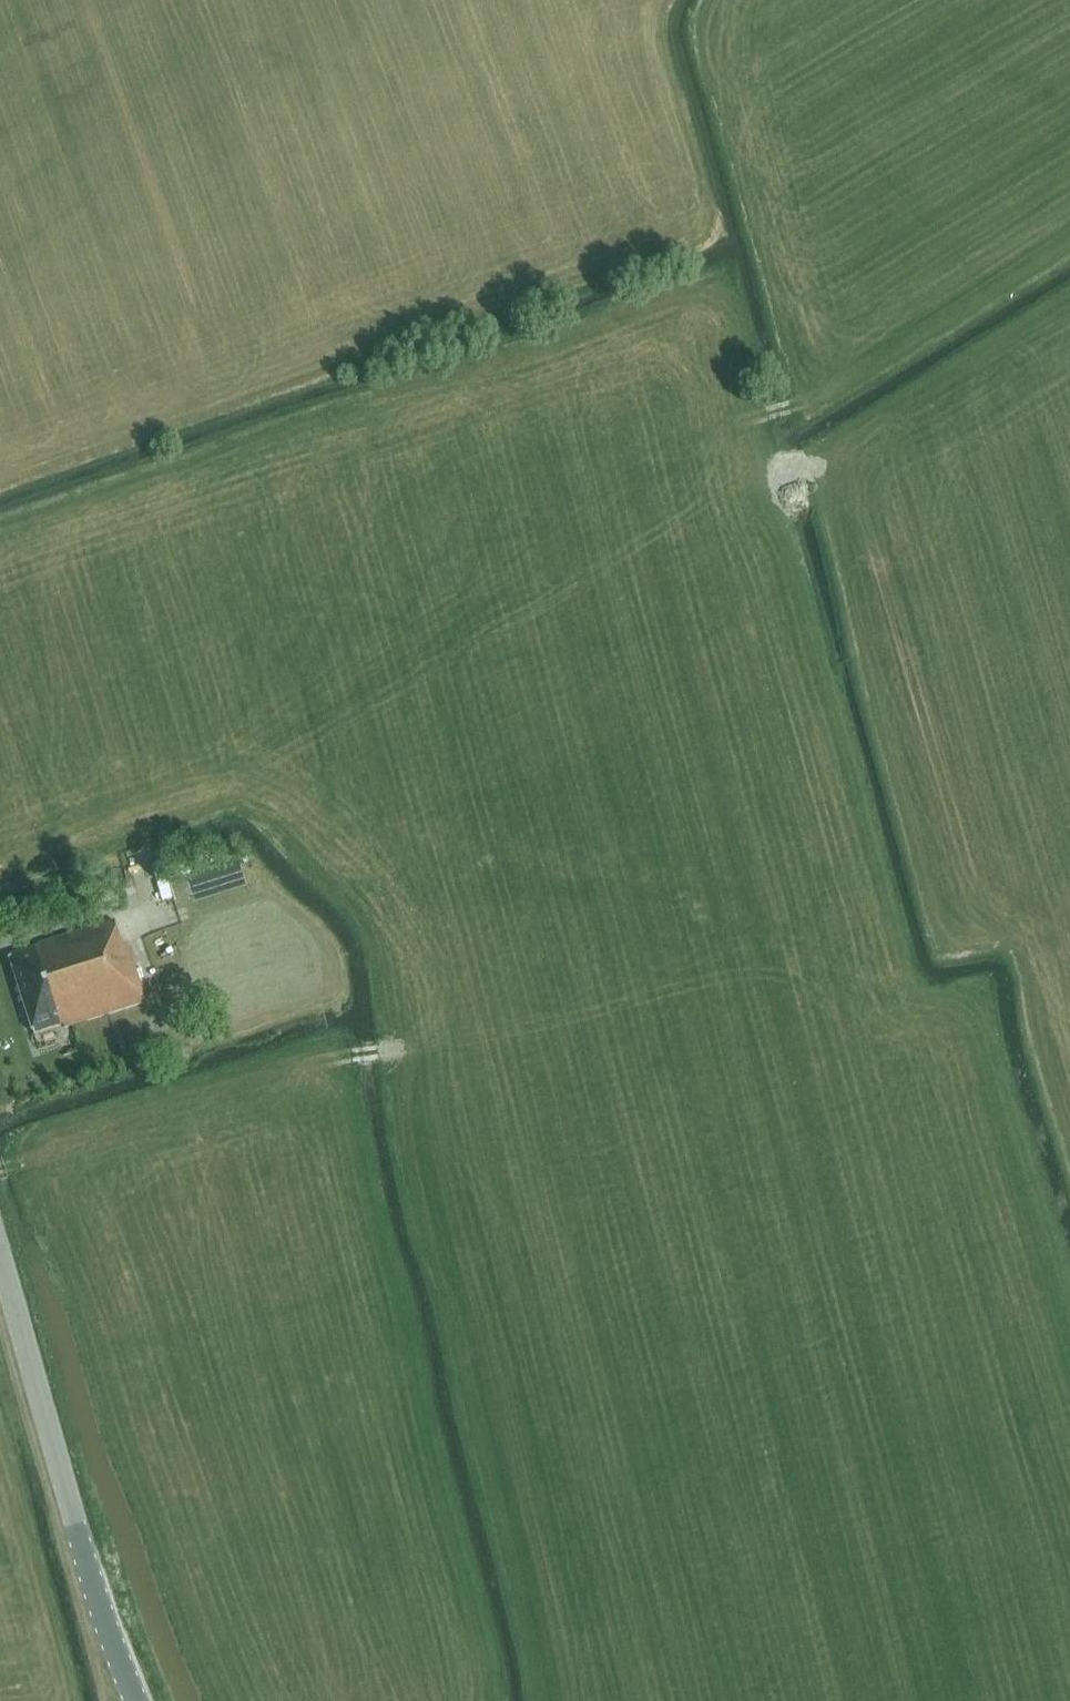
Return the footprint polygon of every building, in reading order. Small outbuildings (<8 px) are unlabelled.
[(65,1027),(146,1001),(127,941),(122,943),(115,920),(40,944),(40,946),(9,955),(34,1033),(64,1024),(65,1027)]
